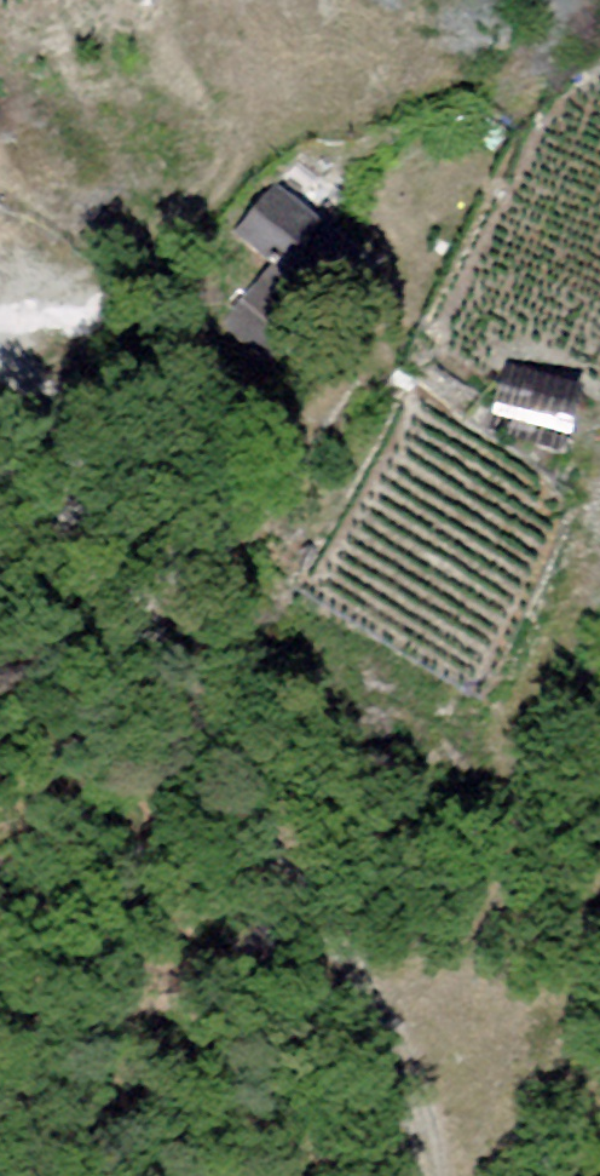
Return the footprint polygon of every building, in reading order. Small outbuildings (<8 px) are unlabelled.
[(351,230),(266,184),(239,234),(323,280),(351,230)] [(590,401),(513,376),(495,432),(572,457),(590,401)]
